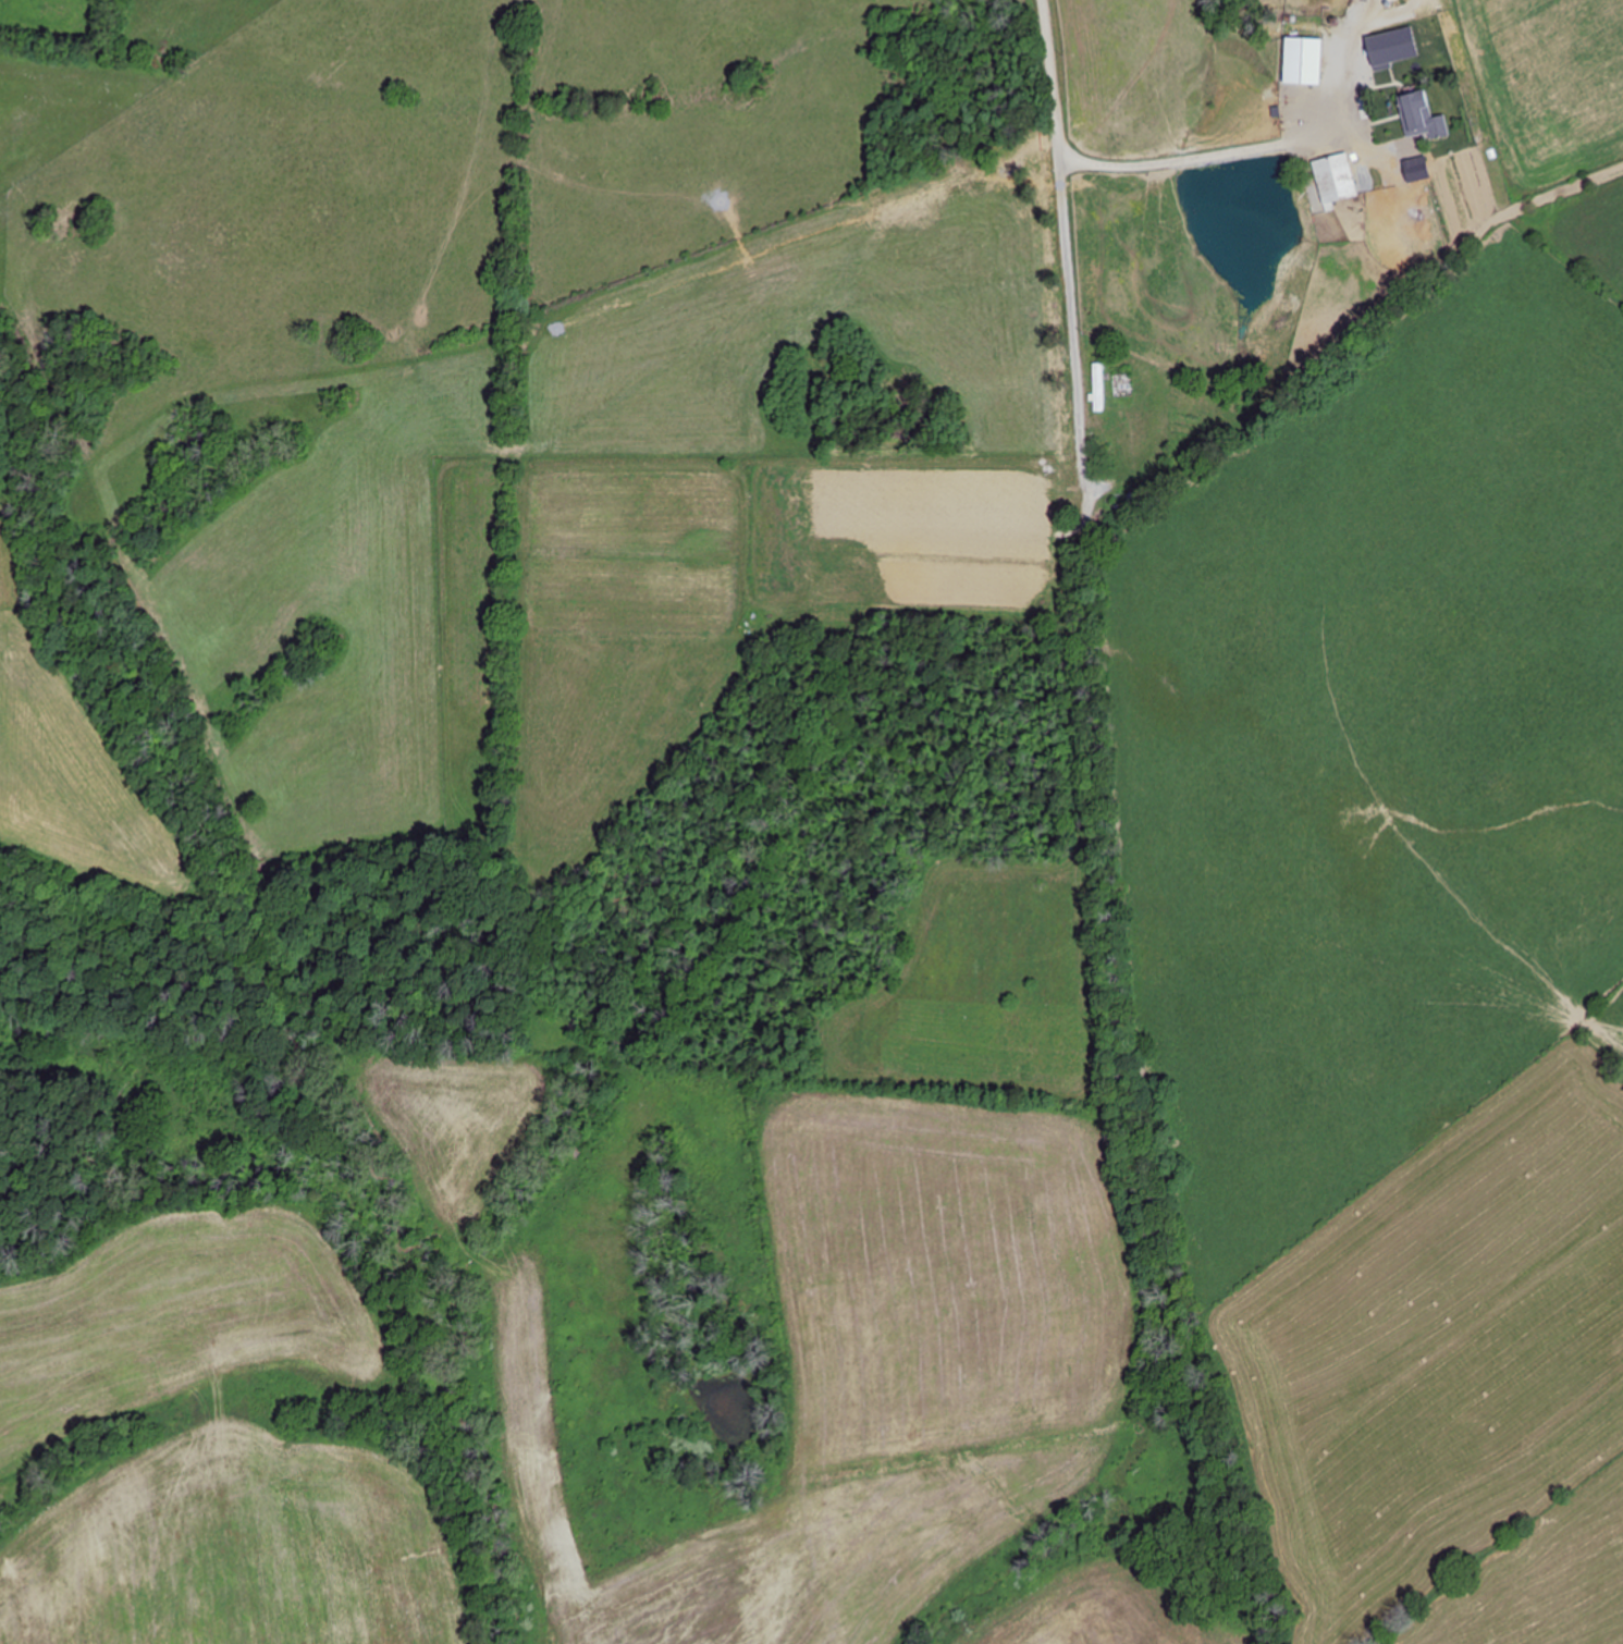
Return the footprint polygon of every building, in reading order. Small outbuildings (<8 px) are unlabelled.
[(1326,40),(1290,39),(1289,84),(1325,85),(1326,40)] [(1409,137),(1432,132),(1433,139),(1452,136),(1448,116),(1435,118),(1430,91),(1402,96),(1409,137)] [(1351,152),(1316,160),(1326,205),(1361,197),(1351,152)] [(1107,411),(1107,363),(1096,363),(1096,411),(1107,411)]
